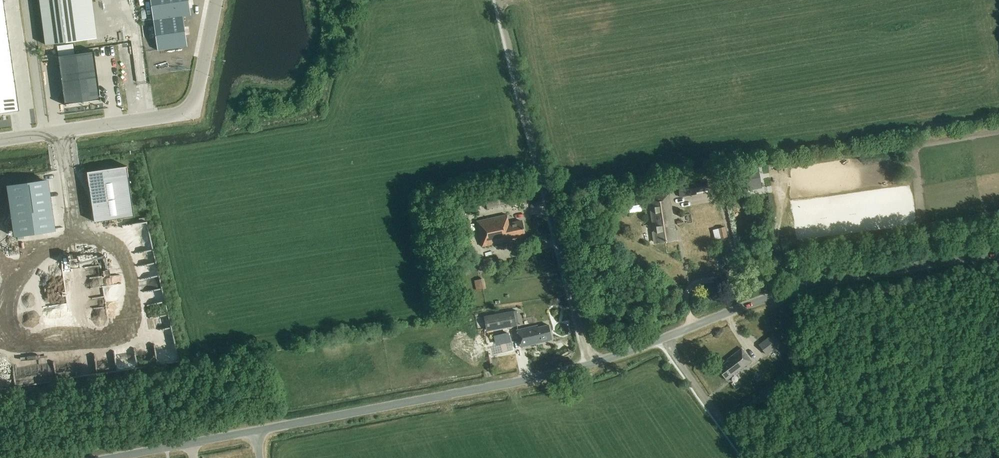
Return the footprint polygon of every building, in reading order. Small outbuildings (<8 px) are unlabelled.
[(19,111),(4,0),(0,0),(0,113),(19,111)] [(45,45),(86,39),(81,0),(39,0),(45,45)] [(153,21),(183,16),(191,15),(189,0),(150,0),(153,21)] [(183,16),(153,21),(158,50),(180,47),(187,46),(183,16)] [(158,50),(150,52),(154,81),(184,77),(180,47),(158,50)] [(92,51),(56,56),(62,103),(98,99),(92,51)] [(127,166),(87,172),(85,179),(88,179),(94,222),(134,216),(127,166)] [(736,193),(762,188),(758,166),(731,171),(736,193)] [(50,176),(8,183),(16,237),(58,230),(50,176)] [(704,180),(694,181),(677,184),(680,197),(696,194),(696,193),(706,192),(704,180)] [(501,189),(484,193),(487,209),(505,205),(501,189)] [(669,194),(649,197),(654,233),(653,233),(654,243),(677,239),(675,229),(674,229),(669,194)] [(506,215),(477,221),(482,247),(515,240),(514,238),(525,236),(522,220),(508,223),(507,216),(506,215)] [(728,237),(725,226),(718,228),(720,238),(728,237)] [(497,256),(483,259),(485,266),(498,263),(497,256)] [(474,280),(476,290),(485,288),(484,278),(474,280)] [(484,316),(486,331),(516,326),(516,322),(518,322),(516,311),(513,311),(484,316)] [(537,325),(517,330),(521,347),(552,340),(548,325),(538,327),(537,325)] [(766,355),(780,344),(781,344),(773,334),(759,345),(766,355)] [(728,361),(717,369),(726,381),(751,362),(741,348),(727,359),(728,361)]
